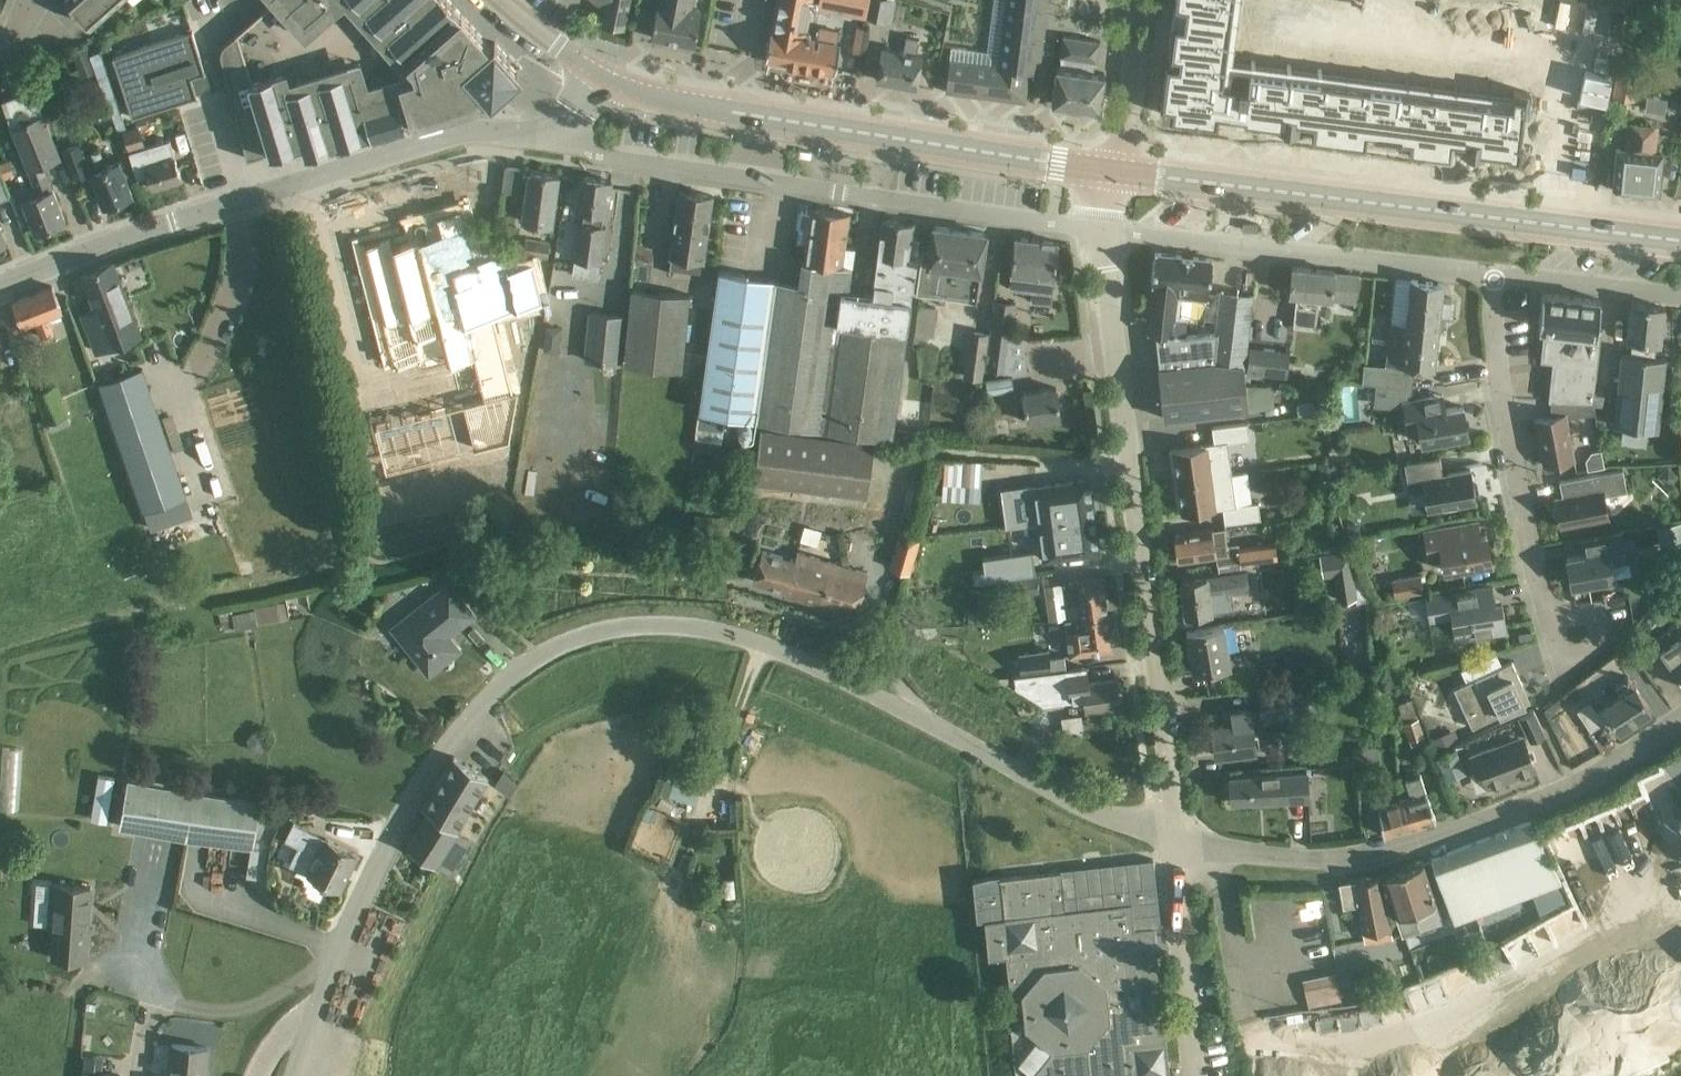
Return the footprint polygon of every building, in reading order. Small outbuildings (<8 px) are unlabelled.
[(99,0),(69,0),(90,24),(107,9),(99,0)] [(107,9),(117,0),(99,0),(107,9)] [(220,58),(248,157),(296,144),(305,141),(307,150),(407,120),(406,117),(415,114),(415,115),(479,96),(479,95),(490,92),(492,94),(519,69),(494,41),(489,46),(486,43),(487,42),(450,0),(275,0),(225,44),(223,45),(222,47),(221,49),(220,52),(220,54),(220,56),(220,58)] [(605,7),(602,24),(623,27),(628,0),(595,0),(605,7)] [(652,36),(695,44),(701,9),(692,7),(693,0),(659,0),(652,36)] [(766,58),(836,71),(841,43),(814,38),(815,35),(806,34),(812,0),(777,0),(766,58)] [(868,19),(892,23),(897,0),(871,0),(868,19)] [(1048,11),(1050,0),(1008,0),(1007,5),(1048,11)] [(1169,100),(1519,152),(1528,93),(1251,51),(1246,83),(1225,80),(1237,0),(1184,0),(1169,100)] [(1048,11),(1007,5),(1003,37),(1044,42),(1048,11)] [(1619,46),(1623,21),(1609,19),(1605,44),(1619,46)] [(195,29),(193,30),(115,53),(133,115),(199,96),(196,84),(210,80),(195,29)] [(1053,100),(1052,102),(1062,104),(1061,110),(1090,114),(1090,107),(1099,109),(1101,109),(1101,107),(1106,72),(1090,70),(1091,60),(1099,61),(1102,41),(1063,36),(1061,55),(1062,55),(1060,67),(1057,66),(1053,100)] [(882,48),(877,78),(877,79),(917,86),(922,56),(917,55),(920,39),(907,37),(904,52),(882,48)] [(1044,42),(1003,37),(999,66),(1033,72),(1040,73),(1044,42)] [(987,97),(991,65),(952,60),(947,91),(987,97)] [(1619,61),(1613,95),(1636,100),(1643,66),(1619,61)] [(1033,72),(999,66),(991,65),(987,97),(1027,102),(1029,102),(1033,72)] [(28,67),(10,73),(13,83),(31,76),(28,67)] [(52,191),(45,173),(43,166),(62,158),(44,113),(43,113),(34,88),(1,100),(28,170),(27,170),(33,184),(9,193),(21,225),(32,221),(37,232),(66,221),(54,190),(52,191)] [(1627,147),(1617,146),(1613,188),(1660,193),(1664,151),(1654,150),(1657,126),(1629,123),(1627,147)] [(128,149),(145,145),(139,125),(122,130),(128,149)] [(99,148),(86,153),(81,141),(61,149),(73,179),(91,172),(104,205),(134,193),(121,159),(105,166),(99,148)] [(179,179),(182,178),(172,145),(158,150),(156,143),(131,150),(139,177),(148,175),(152,187),(168,182),(169,186),(180,183),(179,179)] [(3,178),(15,174),(9,160),(0,163),(0,170),(3,178)] [(502,190),(527,193),(523,220),(552,224),(559,173),(530,169),(529,177),(521,176),(522,168),(505,166),(502,190)] [(9,197),(2,179),(3,178),(0,170),(0,200),(9,197)] [(574,258),(575,258),(572,274),(598,278),(606,224),(602,224),(604,211),(607,211),(612,180),(581,176),(576,208),(584,209),(582,222),(579,221),(574,258)] [(697,297),(702,261),(703,261),(713,195),(680,190),(670,256),(671,256),(666,291),(632,288),(624,363),(683,369),(690,296),(697,297)] [(812,209),(802,208),(798,211),(796,226),(799,230),(797,242),(807,244),(805,260),(803,260),(800,281),(719,270),(700,410),(825,427),(844,290),(850,291),(855,248),(845,247),(849,214),(812,209)] [(502,346),(503,341),(508,339),(501,310),(542,299),(533,265),(508,271),(503,254),(477,261),(464,210),(435,218),(440,235),(430,237),(426,224),(424,222),(422,221),(418,222),(415,225),(415,228),(418,240),(391,247),(389,239),(364,246),(384,323),(418,314),(424,338),(414,341),(411,387),(430,389),(430,388),(524,395),(528,349),(502,346)] [(844,290),(825,427),(892,436),(907,332),(911,301),(920,238),(912,237),(914,223),(884,219),(873,294),(850,291),(844,290)] [(976,302),(981,272),(987,233),(934,225),(930,248),(922,247),(915,293),(976,302)] [(525,238),(523,255),(548,258),(550,241),(525,238)] [(1012,273),(1010,289),(1032,291),(1032,297),(1032,300),(1035,301),(1051,303),(1054,278),(1058,242),(1016,238),(1012,273)] [(1151,318),(1149,333),(1157,334),(1160,366),(1159,366),(1165,418),(1249,408),(1244,367),(1246,367),(1253,293),(1220,290),(1215,332),(1186,335),(1188,320),(1184,320),(1184,316),(1204,318),(1206,298),(1208,299),(1213,258),(1156,252),(1153,284),(1155,284),(1151,318)] [(113,262),(83,274),(96,307),(83,312),(98,350),(141,333),(113,262)] [(1293,268),(1290,293),(1298,294),(1294,325),(1298,326),(1297,339),(1314,341),(1316,328),(1319,301),(1332,303),(1355,305),(1358,276),(1335,273),(1336,272),(1293,268)] [(1364,382),(1363,382),(1376,384),(1411,388),(1411,385),(1412,383),(1414,363),(1435,366),(1440,319),(1449,319),(1454,316),(1455,301),(1452,297),(1443,296),(1444,284),(1412,281),(1407,325),(1394,324),(1389,366),(1365,364),(1364,382)] [(61,318),(59,312),(63,310),(53,285),(13,300),(24,326),(37,321),(43,337),(55,333),(51,322),(61,318)] [(1543,292),(1539,327),(1540,327),(1545,327),(1598,331),(1601,298),(1600,298),(1599,298),(1544,292),(1543,292)] [(994,301),(990,333),(1011,336),(1015,304),(994,301)] [(912,330),(930,336),(939,308),(921,302),(912,330)] [(1655,359),(1657,343),(1661,343),(1665,308),(1633,304),(1629,340),(1633,340),(1631,357),(1623,356),(1616,428),(1659,433),(1667,360),(1655,359)] [(588,311),(583,360),(621,364),(626,315),(588,311)] [(1545,327),(1542,359),(1554,360),(1550,399),(1572,399),(1594,400),(1601,332),(1598,331),(1545,327)] [(969,330),(963,376),(982,378),(988,333),(969,330)] [(1015,372),(1019,372),(1026,371),(1023,339),(991,335),(986,369),(1015,372)] [(1249,345),(1246,372),(1247,373),(1247,376),(1259,378),(1260,374),(1287,377),(1290,350),(1249,345)] [(143,511),(188,495),(143,367),(99,382),(143,511)] [(1012,375),(984,379),(987,394),(1014,390),(1012,375)] [(1376,384),(1374,405),(1406,408),(1409,429),(1421,427),(1423,441),(1469,434),(1464,405),(1445,408),(1442,394),(1410,400),(1411,388),(1376,384)] [(1057,386),(1024,392),(1028,422),(1062,416),(1057,386)] [(1594,400),(1572,399),(1574,416),(1595,413),(1594,400)] [(1001,414),(1000,400),(984,402),(986,416),(1001,414)] [(698,412),(696,427),(723,431),(725,416),(698,412)] [(1566,413),(1536,419),(1545,464),(1575,458),(1566,413)] [(1179,480),(1231,473),(1227,442),(1250,439),(1248,422),(1212,427),(1215,444),(1174,449),(1179,480)] [(754,482),(829,492),(867,497),(874,442),(761,427),(754,482)] [(1605,468),(1602,451),(1591,453),(1586,461),(1588,471),(1605,468)] [(1454,508),(1455,505),(1477,501),(1475,492),(1479,488),(1477,479),(1473,476),(1471,468),(1444,473),(1441,456),(1407,462),(1410,480),(1424,478),(1430,509),(1446,506),(1449,508),(1454,508)] [(980,483),(981,461),(947,459),(946,481),(980,483)] [(360,491),(368,528),(508,499),(500,461),(360,491)] [(1333,462),(1320,464),(1321,475),(1335,473),(1333,462)] [(1563,495),(1557,497),(1562,525),(1609,516),(1605,494),(1628,490),(1624,468),(1560,480),(1563,495)] [(1231,473),(1179,480),(1183,511),(1223,506),(1225,523),(1260,518),(1258,501),(1236,504),(1231,473)] [(1039,523),(1094,515),(1089,479),(1034,486),(1039,523)] [(1094,515),(1039,523),(1044,559),(1099,552),(1094,515)] [(1481,534),(1478,520),(1426,529),(1429,549),(1442,547),(1446,570),(1492,562),(1487,533),(1481,534)] [(1657,528),(1660,547),(1680,543),(1680,523),(1657,528)] [(804,524),(800,539),(817,544),(821,528),(804,524)] [(1226,539),(1214,540),(1213,529),(1175,535),(1179,561),(1217,556),(1216,555),(1228,554),(1226,539)] [(1587,553),(1568,556),(1574,585),(1616,577),(1613,563),(1629,560),(1623,531),(1584,538),(1587,553)] [(900,532),(890,566),(910,573),(921,538),(900,532)] [(1275,539),(1238,544),(1240,563),(1278,558),(1275,539)] [(859,609),(869,574),(798,553),(796,561),(763,551),(755,580),(788,590),(786,595),(839,610),(841,603),(859,609)] [(1031,572),(1028,551),(982,557),(984,570),(972,571),(974,583),(1036,575),(1036,571),(1031,572)] [(1248,589),(1246,573),(1182,580),(1186,614),(1213,611),(1213,610),(1233,608),(1231,591),(1248,589)] [(1421,573),(1392,579),(1395,596),(1424,591),(1421,573)] [(1363,574),(1344,576),(1346,596),(1365,594),(1363,574)] [(998,597),(1007,596),(1039,593),(1037,576),(996,580),(998,597)] [(1080,616),(1106,613),(1101,577),(1062,582),(1065,604),(1078,602),(1080,616)] [(1496,600),(1493,583),(1426,595),(1431,620),(1453,616),(1457,640),(1508,631),(1503,598),(1496,600)] [(466,607),(448,585),(393,629),(428,674),(458,650),(443,631),(457,620),(454,616),(466,607)] [(231,609),(219,611),(222,628),(235,626),(235,628),(257,624),(289,619),(286,601),(254,606),(254,609),(232,613),(231,609)] [(1608,608),(1613,629),(1635,624),(1629,603),(1608,608)] [(1000,608),(968,611),(969,624),(1001,621),(1000,608)] [(1111,648),(1106,613),(1080,616),(1082,629),(1069,631),(1072,653),(1111,648)] [(1240,656),(1231,657),(1226,623),(1188,629),(1194,671),(1242,664),(1240,656)] [(1660,650),(1671,667),(1680,683),(1680,635),(1660,650)] [(1021,673),(1066,667),(1064,656),(1050,658),(1049,652),(1018,655),(1021,673)] [(1525,686),(1514,661),(1462,685),(1473,709),(1467,712),(1474,728),(1526,703),(1519,689),(1525,686)] [(1084,667),(1014,676),(1014,686),(1033,697),(1041,696),(1042,703),(1067,699),(1084,697),(1086,710),(1119,705),(1115,678),(1090,682),(1087,682),(1085,670),(1084,667)] [(1622,694),(1604,706),(1596,711),(1590,702),(1577,710),(1590,731),(1611,717),(1620,730),(1651,710),(1628,675),(1615,684),(1622,694)] [(1279,720),(1278,713),(1310,708),(1307,687),(1260,693),(1264,722),(1279,720)] [(1411,700),(1398,703),(1409,741),(1410,740),(1411,745),(1423,741),(1422,737),(1425,736),(1419,717),(1416,718),(1411,700)] [(1535,709),(1521,716),(1532,740),(1546,733),(1535,709)] [(1256,751),(1250,710),(1223,714),(1225,724),(1213,726),(1218,756),(1256,751)] [(1064,736),(1084,734),(1082,719),(1062,721),(1064,736)] [(267,745),(266,736),(260,731),(252,732),(246,738),(247,746),(253,751),(261,751),(267,745)] [(1449,732),(1431,740),(1436,751),(1454,743),(1449,732)] [(1522,735),(1470,755),(1477,772),(1482,770),(1489,787),(1535,770),(1522,735)] [(19,810),(22,747),(1,746),(0,786),(0,809),(19,810)] [(1378,747),(1354,748),(1354,762),(1379,761),(1378,747)] [(1448,781),(1468,773),(1458,748),(1438,755),(1448,781)] [(434,863),(488,777),(454,756),(422,806),(429,810),(406,846),(434,863)] [(1371,762),(1356,765),(1361,790),(1376,787),(1371,762)] [(670,765),(661,791),(671,794),(680,769),(670,765)] [(516,777),(503,769),(495,782),(508,790),(516,777)] [(1309,798),(1308,772),(1231,777),(1232,803),(1309,798)] [(1402,798),(1410,827),(1435,819),(1421,773),(1405,777),(1410,795),(1402,798)] [(185,838),(193,789),(128,778),(119,827),(185,838)] [(193,789),(185,838),(253,850),(261,801),(193,789)] [(1410,827),(1402,798),(1378,805),(1384,835),(1410,827)] [(1552,825),(1568,869),(1578,865),(1585,884),(1615,873),(1592,811),(1552,825)] [(1453,916),(1558,876),(1553,863),(1554,863),(1534,822),(1432,859),(1445,892),(1444,893),(1453,916)] [(325,839),(296,824),(289,840),(299,846),(290,864),(308,873),(308,874),(338,889),(357,853),(326,838),(325,839)] [(265,874),(264,851),(248,851),(249,874),(265,874)] [(975,878),(979,918),(985,917),(989,956),(1007,955),(1011,994),(1022,993),(1022,996),(1026,1027),(1053,1049),(1032,1075),(1033,1075),(1164,1075),(1170,1075),(1160,982),(1155,930),(1161,929),(1154,859),(1062,868),(1062,871),(1000,877),(1000,875),(975,878)] [(1384,874),(1403,931),(1419,926),(1413,908),(1435,901),(1422,862),(1384,874)] [(1382,875),(1340,882),(1344,905),(1358,903),(1363,931),(1391,926),(1382,875)] [(85,960),(90,886),(52,884),(49,927),(55,928),(53,958),(85,960)] [(1337,973),(1302,981),(1308,1006),(1343,999),(1337,973)] [(169,1075),(205,1075),(208,1048),(173,1044),(169,1075)] [(122,1074),(99,1071),(101,1055),(85,1054),(83,1070),(83,1075),(122,1075),(122,1074)]
